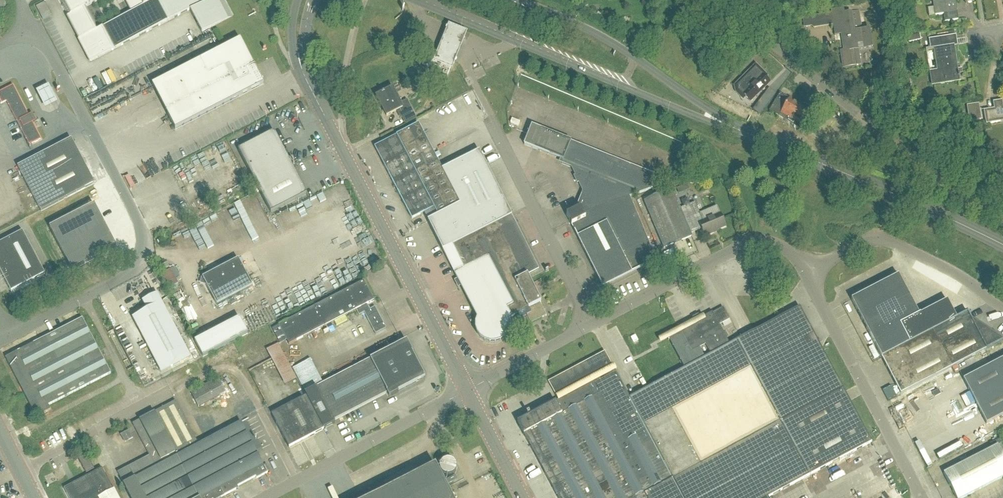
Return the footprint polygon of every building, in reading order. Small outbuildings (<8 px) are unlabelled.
[(38,15),(47,12),(43,0),(40,0),(33,3),(38,15)] [(203,0),(141,0),(143,6),(96,30),(85,8),(100,0),(59,0),(68,17),(71,16),(83,38),(79,40),(91,62),(190,11),(202,33),(233,17),(224,0),(210,0),(204,3),(203,0)] [(935,17),(957,13),(956,4),(954,5),(953,0),(932,0),(933,1),(936,0),(937,8),(934,8),(935,17)] [(833,17),(836,36),(845,34),(845,40),(843,41),(845,52),(841,52),(843,63),(855,61),(854,51),(858,50),(857,50),(856,45),(872,42),(870,30),(874,30),(873,29),(862,31),(859,13),(852,14),(833,17)] [(448,26),(433,61),(451,69),(466,33),(448,26)] [(957,70),(954,48),(958,47),(956,36),(929,40),(930,50),(934,49),(938,72),(930,73),(932,86),(959,82),(958,78),(960,78),(959,75),(957,76),(956,71),(957,70)] [(175,130),(263,85),(240,40),(152,85),(175,130)] [(447,77),(449,71),(451,69),(451,68),(433,61),(426,58),(422,67),(447,77)] [(761,77),(755,70),(751,74),(750,73),(735,87),(737,93),(741,97),(743,95),(750,103),(770,83),(762,76),(761,77)] [(114,83),(109,85),(112,94),(118,92),(114,83)] [(32,144),(41,140),(13,86),(0,93),(0,100),(2,104),(1,105),(7,102),(30,147),(31,147),(30,145),(32,143),(32,144)] [(401,104),(393,89),(377,98),(387,117),(397,111),(401,118),(413,112),(407,101),(401,104)] [(772,106),(769,112),(779,117),(781,114),(787,117),(785,121),(803,132),(814,113),(815,111),(800,102),(799,104),(790,99),(780,93),(780,94),(772,106)] [(763,98),(758,104),(764,109),(769,102),(763,98)] [(1002,101),(993,103),(994,110),(984,111),(986,125),(1002,122),(1002,106),(1002,101)] [(979,105),(967,107),(969,122),(971,122),(972,128),(974,129),(978,129),(980,126),(979,121),(981,120),(979,105)] [(389,175),(432,153),(418,125),(397,137),(397,138),(376,149),(389,175)] [(654,188),(659,176),(531,126),(524,145),(563,160),(562,164),(571,167),(575,176),(573,177),(577,184),(579,183),(583,191),(576,211),(567,215),(570,222),(602,288),(648,266),(657,262),(631,197),(654,188)] [(307,195),(275,132),(239,151),(271,213),(307,195)] [(41,212),(95,184),(72,139),(18,167),(41,212)] [(525,311),(531,323),(532,324),(546,316),(540,303),(542,302),(537,294),(528,275),(539,269),(512,216),(479,152),(441,171),(459,206),(437,217),(429,221),(443,251),(478,319),(476,324),(476,329),(478,334),(481,339),(485,342),(490,344),(492,344),(495,344),(501,342),(505,339),(507,337),(508,335),(510,330),(510,324),(508,319),(525,311)] [(432,153),(389,175),(412,220),(433,209),(437,217),(459,206),(441,171),(432,153)] [(713,233),(726,228),(720,215),(717,207),(700,214),(695,203),(680,210),(672,190),(644,202),(664,249),(692,237),(689,232),(700,227),(705,237),(714,233),(713,233)] [(94,205),(49,228),(72,271),(117,248),(94,205)] [(241,206),(236,209),(243,222),(247,219),(241,206)] [(46,274),(23,232),(0,244),(0,269),(12,292),(46,274)] [(217,305),(253,287),(239,260),(203,278),(217,305)] [(168,289),(178,284),(171,270),(161,275),(168,289)] [(909,296),(899,276),(851,300),(862,320),(909,296)] [(280,326),(290,346),(357,311),(360,316),(365,314),(376,335),(387,329),(376,308),(371,311),(368,305),(375,301),(364,282),(280,326)] [(161,372),(190,356),(158,294),(143,301),(148,310),(133,318),(161,372)] [(862,320),(872,340),(919,316),(909,296),(862,320)] [(948,302),(919,316),(872,340),(881,358),(933,332),(957,320),(948,302)] [(800,307),(736,341),(808,477),(871,443),(843,390),(800,307)] [(806,478),(808,477),(736,341),(729,345),(719,326),(730,320),(723,308),(712,314),(701,320),(695,323),(696,325),(668,340),(668,341),(670,340),(685,369),(630,399),(683,497),(769,497),(806,478)] [(933,332),(951,368),(986,350),(1002,342),(972,321),(968,314),(957,320),(933,332)] [(37,418),(49,412),(47,407),(112,374),(83,318),(7,358),(37,418)] [(204,357),(248,334),(240,318),(195,342),(204,357)] [(881,358),(900,394),(951,368),(933,332),(881,358)] [(406,342),(306,395),(307,397),(324,430),(325,431),(336,425),(334,421),(386,394),(388,398),(398,393),(397,393),(415,383),(416,380),(418,381),(421,373),(419,372),(420,369),(411,353),(412,353),(406,342)] [(630,399),(605,352),(548,383),(558,402),(610,497),(683,497),(630,399)] [(247,363),(257,359),(255,354),(245,358),(247,363)] [(1002,416),(1002,359),(963,380),(986,425),(1002,416)] [(199,407),(226,393),(218,379),(191,393),(199,407)] [(307,397),(295,403),(272,415),(289,448),(324,430),(307,397)] [(199,445),(176,401),(155,413),(199,497),(221,497),(226,496),(199,445)] [(558,402),(518,423),(524,435),(549,482),(558,497),(610,497),(558,402)] [(155,413),(133,424),(150,456),(118,473),(131,497),(199,497),(155,413)] [(266,469),(242,423),(199,445),(226,496),(236,490),(235,488),(256,477),(257,479),(268,473),(266,469)] [(125,443),(133,439),(129,431),(121,435),(125,443)] [(1002,478),(1002,457),(997,446),(943,474),(956,497),(965,497),(1002,478)] [(87,474),(94,470),(86,453),(78,457),(87,474)] [(379,495),(373,497),(452,497),(435,466),(379,495)] [(114,490),(102,469),(87,477),(64,489),(69,497),(118,497),(114,490)]
